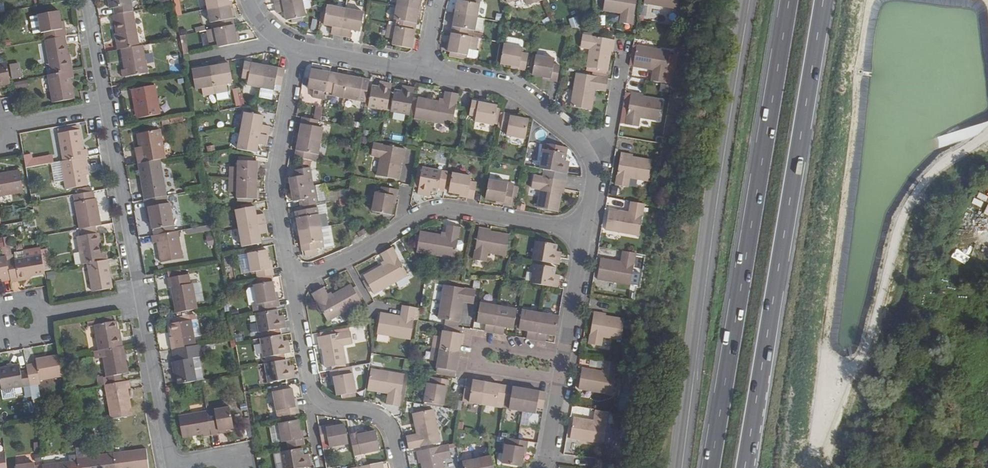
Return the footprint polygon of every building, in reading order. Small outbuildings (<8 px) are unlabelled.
[(113,9),(114,16),(133,13),(131,0),(109,0),(110,10),(113,9)] [(229,0),(205,0),(208,10),(230,6),(229,0)] [(306,17),(302,0),(297,0),(275,4),(277,14),(284,12),(286,21),(306,17)] [(397,7),(419,11),(421,0),(398,0),(397,7)] [(474,0),(458,0),(455,14),(477,18),(479,5),(473,4),(474,0)] [(603,11),(621,14),(620,23),(632,25),(636,0),(605,0),(603,11)] [(677,10),(679,0),(644,0),(644,5),(677,10)] [(210,24),(217,23),(218,29),(234,26),(230,6),(208,10),(210,24)] [(327,7),(327,8),(324,23),(323,25),(333,27),(331,34),(341,36),(346,10),(327,7)] [(395,21),(399,22),(398,28),(415,31),(419,11),(397,7),(395,21)] [(364,13),(346,10),(341,36),(350,38),(352,30),(360,32),(364,13)] [(41,34),(44,33),(46,41),(65,37),(67,37),(66,29),(63,30),(62,22),(60,12),(38,16),(41,34)] [(114,16),(113,16),(117,34),(120,50),(121,50),(139,47),(133,13),(114,16)] [(477,18),(455,14),(452,34),(467,37),(469,30),(474,32),(477,18)] [(32,34),(41,32),(38,16),(29,17),(32,34)] [(570,28),(580,26),(577,16),(568,18),(570,28)] [(548,18),(541,22),(544,26),(551,22),(548,18)] [(209,44),(217,42),(218,48),(238,45),(234,26),(218,29),(207,31),(209,44)] [(394,40),(393,46),(411,50),(412,49),(415,31),(398,28),(388,26),(386,38),(394,40)] [(474,34),(474,32),(469,30),(467,37),(478,39),(482,40),(483,35),(474,34)] [(452,34),(448,53),(450,53),(465,56),(467,56),(468,50),(476,51),(478,39),(467,37),(452,34)] [(612,53),(614,41),(583,36),(580,49),(590,50),(587,68),(607,72),(610,53),(612,53)] [(46,41),(45,41),(52,75),(72,71),(69,55),(68,55),(65,37),(46,41)] [(505,40),(504,46),(522,49),(523,43),(505,40)] [(122,78),(148,74),(143,46),(139,47),(121,50),(125,71),(121,71),(122,78)] [(503,46),(500,64),(512,66),(519,68),(519,71),(525,72),(528,54),(522,53),(522,49),(503,46)] [(633,68),(653,71),(651,82),(664,84),(673,86),(678,57),(670,56),(670,53),(637,47),(633,68)] [(478,52),(476,51),(468,50),(467,56),(466,58),(474,60),(477,57),(478,52)] [(178,54),(168,54),(169,64),(179,63),(178,54)] [(536,57),(532,77),(544,78),(551,79),(551,83),(557,83),(560,66),(554,65),(554,60),(536,57)] [(0,65),(0,85),(11,83),(7,63),(0,65)] [(12,79),(22,77),(19,63),(9,64),(12,79)] [(248,80),(247,87),(260,89),(265,67),(245,63),(242,79),(248,80)] [(229,65),(211,68),(215,94),(227,92),(226,85),(232,83),(229,65)] [(284,70),(265,67),(260,89),(274,92),(275,85),(281,86),(284,70)] [(202,89),(203,97),(215,94),(211,68),(192,71),(196,90),(202,89)] [(314,90),(312,98),(325,100),(326,96),(327,90),(330,74),(311,70),(308,89),(314,90)] [(71,79),(74,78),(73,71),(72,71),(52,75),(48,76),(53,103),(74,99),(71,79)] [(349,77),(330,74),(327,90),(326,96),(332,96),(345,99),(349,77)] [(606,92),(608,79),(592,77),(576,75),(570,107),(591,111),(595,90),(606,92)] [(369,81),(349,77),(345,99),(359,101),(360,96),(367,97),(369,81)] [(16,91),(28,86),(25,79),(13,83),(16,91)] [(372,87),(368,108),(387,112),(392,85),(385,84),(384,90),(378,89),(372,87)] [(672,94),(673,87),(661,84),(659,92),(668,94),(668,93),(672,94)] [(133,99),(135,98),(139,119),(161,115),(155,86),(131,90),(133,99)] [(395,91),(391,112),(410,116),(415,89),(408,88),(407,93),(401,92),(395,91)] [(458,95),(446,93),(444,100),(444,104),(439,102),(418,99),(414,119),(452,126),(458,95)] [(643,98),(643,96),(631,94),(626,125),(638,128),(640,118),(658,121),(662,101),(643,98)] [(479,101),(472,100),(469,116),(476,117),(475,122),(494,125),(497,109),(497,107),(478,103),(479,101)] [(313,117),(320,118),(322,107),(315,106),(313,117)] [(263,117),(244,114),(241,132),(267,137),(269,127),(262,126),(263,117)] [(506,136),(525,140),(526,137),(528,123),(529,121),(509,117),(510,115),(504,114),(501,130),(507,131),(506,136)] [(318,121),(303,118),(299,138),(320,142),(323,129),(317,127),(318,121)] [(80,131),(59,134),(64,162),(86,158),(89,157),(87,150),(83,151),(80,131)] [(160,131),(138,134),(140,148),(141,154),(136,154),(138,164),(160,160),(166,159),(160,131)] [(258,145),(265,146),(267,137),(241,132),(237,150),(256,154),(258,145)] [(320,142),(299,138),(295,158),(304,160),(311,161),(317,162),(320,142)] [(401,162),(403,162),(405,150),(374,144),(371,157),(380,159),(377,176),(397,181),(401,162)] [(567,149),(544,145),(543,151),(544,151),(540,170),(545,171),(567,175),(568,167),(563,166),(564,161),(567,149)] [(36,154),(26,156),(27,164),(38,163),(36,154)] [(632,158),(632,157),(621,155),(615,186),(629,188),(630,179),(648,182),(652,161),(632,158)] [(84,167),(87,166),(86,158),(64,162),(61,162),(66,190),(87,186),(84,167)] [(160,160),(138,164),(145,200),(167,197),(160,160)] [(296,178),(290,179),(292,191),(313,187),(310,168),(311,161),(304,160),(302,170),(294,171),(296,178)] [(237,168),(231,168),(230,180),(257,181),(258,162),(238,162),(237,168)] [(445,189),(448,173),(441,172),(423,169),(419,189),(418,194),(424,196),(425,191),(430,192),(437,193),(438,188),(445,189)] [(23,193),(19,171),(0,174),(0,197),(23,193)] [(563,194),(567,175),(545,171),(543,178),(534,176),(532,188),(541,190),(538,209),(557,212),(561,194),(563,194)] [(453,174),(449,193),(461,196),(467,197),(470,183),(471,177),(453,174)] [(237,199),(256,199),(257,181),(230,180),(230,193),(237,193),(237,199)] [(489,181),(485,200),(496,203),(504,204),(503,206),(510,207),(514,190),(506,189),(507,184),(489,181)] [(477,184),(470,183),(467,197),(467,199),(474,201),(477,184)] [(294,202),(300,201),(301,208),(311,206),(316,205),(326,203),(323,185),(313,187),(292,191),(294,202)] [(372,213),(391,216),(393,204),(394,197),(397,197),(398,190),(382,188),(381,194),(376,193),(372,213)] [(93,192),(74,196),(80,230),(95,227),(101,226),(96,199),(95,199),(93,192)] [(145,208),(148,207),(149,214),(152,230),(174,226),(170,203),(169,203),(168,196),(167,197),(145,200),(144,200),(145,208)] [(347,200),(339,201),(340,208),(346,207),(347,200)] [(302,212),(296,213),(299,232),(321,228),(330,227),(327,213),(326,203),(316,205),(311,206),(312,210),(302,212)] [(606,231),(639,237),(644,205),(631,203),(629,214),(609,210),(606,231)] [(256,208),(236,211),(239,229),(265,225),(263,214),(257,215),(256,208)] [(261,235),(267,234),(265,225),(239,229),(243,247),(262,245),(261,235)] [(211,231),(211,226),(186,231),(186,236),(211,231)] [(460,228),(447,226),(446,234),(445,237),(441,236),(420,233),(417,253),(455,259),(460,228)] [(96,234),(95,227),(80,230),(79,230),(81,237),(96,234)] [(299,232),(303,252),(305,252),(318,250),(319,250),(318,243),(323,242),(321,228),(299,232)] [(490,233),(491,231),(479,228),(473,260),(486,263),(488,253),(506,257),(509,236),(490,233)] [(161,263),(182,260),(177,232),(151,236),(153,244),(157,243),(161,263)] [(81,237),(77,237),(82,265),(88,264),(108,260),(106,253),(102,254),(98,234),(96,234),(81,237)] [(213,239),(207,240),(208,247),(215,246),(213,239)] [(556,247),(535,243),(532,261),(559,266),(560,258),(554,257),(555,252),(556,247)] [(14,261),(7,262),(11,280),(45,274),(44,272),(44,271),(42,256),(41,256),(39,247),(13,252),(14,261)] [(382,267),(364,277),(366,281),(374,293),(374,295),(407,276),(393,249),(381,255),(385,262),(386,265),(382,267)] [(318,250),(305,252),(306,258),(319,256),(318,250)] [(257,279),(274,276),(274,270),(271,270),(269,262),(268,251),(248,255),(252,273),(256,273),(257,279)] [(597,280),(631,286),(636,254),(623,252),(621,263),(601,260),(597,280)] [(48,254),(42,255),(42,256),(44,271),(51,269),(48,254)] [(641,266),(656,270),(659,258),(644,254),(641,266)] [(252,273),(248,255),(243,256),(244,261),(242,262),(244,274),(252,273)] [(1,282),(11,280),(7,262),(7,257),(2,258),(0,259),(0,279),(1,279),(1,282)] [(93,293),(113,289),(108,260),(88,264),(93,293)] [(223,261),(226,273),(232,272),(229,260),(223,261)] [(555,270),(534,266),(531,284),(545,287),(557,288),(558,289),(559,280),(553,279),(554,275),(555,270)] [(169,289),(171,289),(176,314),(197,310),(196,304),(204,302),(200,284),(192,286),(192,285),(190,285),(188,275),(167,279),(169,289)] [(366,281),(363,283),(370,295),(374,293),(366,281)] [(275,293),(274,283),(270,284),(256,286),(254,286),(255,288),(257,305),(254,306),(255,312),(263,311),(280,308),(279,301),(277,302),(275,293)] [(328,322),(361,303),(360,301),(353,289),(351,285),(333,296),(329,298),(327,296),(323,288),(312,295),(328,322)] [(473,304),(476,291),(444,286),(440,308),(439,318),(438,319),(459,322),(463,303),(473,304)] [(357,287),(353,289),(360,301),(364,299),(357,287)] [(257,305),(255,288),(249,289),(247,292),(250,306),(254,306),(257,305)] [(476,323),(485,325),(484,332),(494,333),(498,307),(480,304),(476,323)] [(377,334),(410,340),(414,320),(416,309),(403,307),(401,317),(381,314),(377,334)] [(439,318),(440,308),(433,307),(431,317),(439,318)] [(517,310),(498,307),(494,333),(504,335),(505,328),(513,329),(517,310)] [(259,333),(286,329),(285,321),(279,322),(278,317),(277,311),(256,315),(257,324),(259,333)] [(461,325),(472,325),(472,312),(461,311),(461,325)] [(519,331),(527,332),(526,339),(536,341),(540,314),(523,311),(519,331)] [(605,317),(606,315),(594,313),(589,345),(601,347),(602,338),(621,341),(624,320),(605,317)] [(559,317),(540,314),(536,341),(545,343),(547,335),(556,337),(559,317)] [(173,341),(170,342),(172,351),(174,350),(196,346),(191,321),(170,325),(173,341)] [(97,325),(94,326),(99,351),(101,350),(123,347),(122,341),(119,341),(117,331),(115,322),(113,323),(97,325)] [(259,331),(257,324),(251,325),(252,332),(259,331)] [(464,328),(444,325),(442,331),(463,335),(464,328)] [(363,339),(362,331),(357,332),(356,327),(349,328),(352,341),(363,339)] [(441,337),(434,336),(432,348),(460,353),(463,335),(442,331),(441,337)] [(352,344),(349,332),(317,338),(320,350),(322,350),(325,368),(346,364),(343,346),(352,344)] [(264,359),(290,354),(289,346),(283,347),(283,342),(281,336),(260,339),(264,359)] [(176,363),(173,363),(176,376),(177,385),(196,382),(192,360),(198,358),(196,346),(174,350),(176,363)] [(123,347),(101,350),(103,357),(107,376),(108,385),(123,382),(122,375),(128,374),(123,347)] [(430,361),(438,362),(437,369),(457,372),(460,353),(432,348),(430,361)] [(103,357),(101,350),(99,351),(93,352),(94,359),(103,357)] [(36,365),(27,367),(28,372),(30,386),(38,385),(40,385),(39,381),(64,377),(60,358),(60,356),(35,360),(36,365)] [(268,383),(295,378),(294,371),(288,372),(287,367),(286,361),(265,365),(268,383)] [(579,390),(611,395),(617,364),(604,362),(602,372),(582,369),(579,390)] [(1,391),(23,387),(30,386),(28,372),(21,373),(19,366),(0,369),(0,383),(1,389),(1,391)] [(331,379),(334,378),(335,385),(337,397),(356,393),(353,374),(348,375),(347,368),(330,372),(331,379)] [(457,372),(437,369),(436,374),(456,377),(457,372)] [(399,407),(404,376),(371,370),(368,391),(388,394),(387,405),(399,407)] [(105,385),(108,385),(107,376),(102,377),(102,376),(98,377),(100,386),(105,385)] [(424,403),(443,406),(445,396),(446,387),(449,387),(450,381),(434,378),(433,385),(427,384),(424,403)] [(486,383),(466,379),(464,396),(470,397),(469,403),(482,405),(486,383)] [(108,385),(105,385),(111,420),(133,416),(128,390),(130,390),(129,381),(123,382),(108,385)] [(507,386),(486,383),(482,405),(496,407),(497,401),(504,402),(507,386)] [(38,385),(30,386),(32,396),(32,399),(40,398),(38,385)] [(30,386),(23,387),(24,397),(32,396),(30,386)] [(526,389),(507,386),(504,402),(510,404),(509,409),(522,412),(526,389)] [(283,418),(300,414),(299,408),(296,409),(295,401),(293,389),(273,392),(276,412),(281,411),(283,418)] [(539,392),(526,389),(522,412),(536,414),(537,407),(543,409),(546,393),(539,392)] [(207,412),(209,421),(212,436),(218,434),(218,432),(227,431),(234,429),(230,408),(214,411),(207,412)] [(413,414),(417,435),(406,437),(409,450),(440,443),(433,410),(413,414)] [(618,414),(609,413),(596,411),(594,422),(574,419),(570,440),(604,445),(607,425),(616,426),(618,414)] [(203,435),(203,438),(212,436),(209,421),(207,412),(179,417),(183,438),(203,435)] [(282,444),(287,443),(289,451),(302,449),(306,448),(304,440),(302,440),(300,431),(298,421),(278,425),(282,444)] [(325,427),(319,428),(322,444),(323,450),(330,449),(329,447),(348,444),(344,425),(326,428),(325,427)] [(465,432),(458,431),(457,438),(464,439),(465,432)] [(357,434),(350,435),(353,451),(359,450),(360,454),(379,451),(375,432),(357,436),(357,434)] [(501,463),(521,467),(523,456),(525,449),(527,449),(528,442),(518,440),(512,439),(506,439),(505,445),(501,463)] [(451,458),(449,446),(417,452),(420,464),(421,463),(422,467),(444,467),(442,459),(451,458)] [(77,459),(78,467),(115,467),(113,454),(92,457),(90,447),(75,449),(76,457),(77,459)] [(602,459),(610,461),(612,448),(604,447),(602,459)] [(311,467),(310,461),(305,462),(304,456),(302,449),(289,451),(281,453),(284,467),(309,467),(311,467)] [(113,454),(115,467),(148,467),(146,450),(113,454)] [(43,466),(43,467),(78,467),(77,459),(76,457),(68,458),(68,463),(43,466)] [(493,462),(489,463),(482,464),(481,459),(463,463),(464,467),(494,467),(493,462)]
